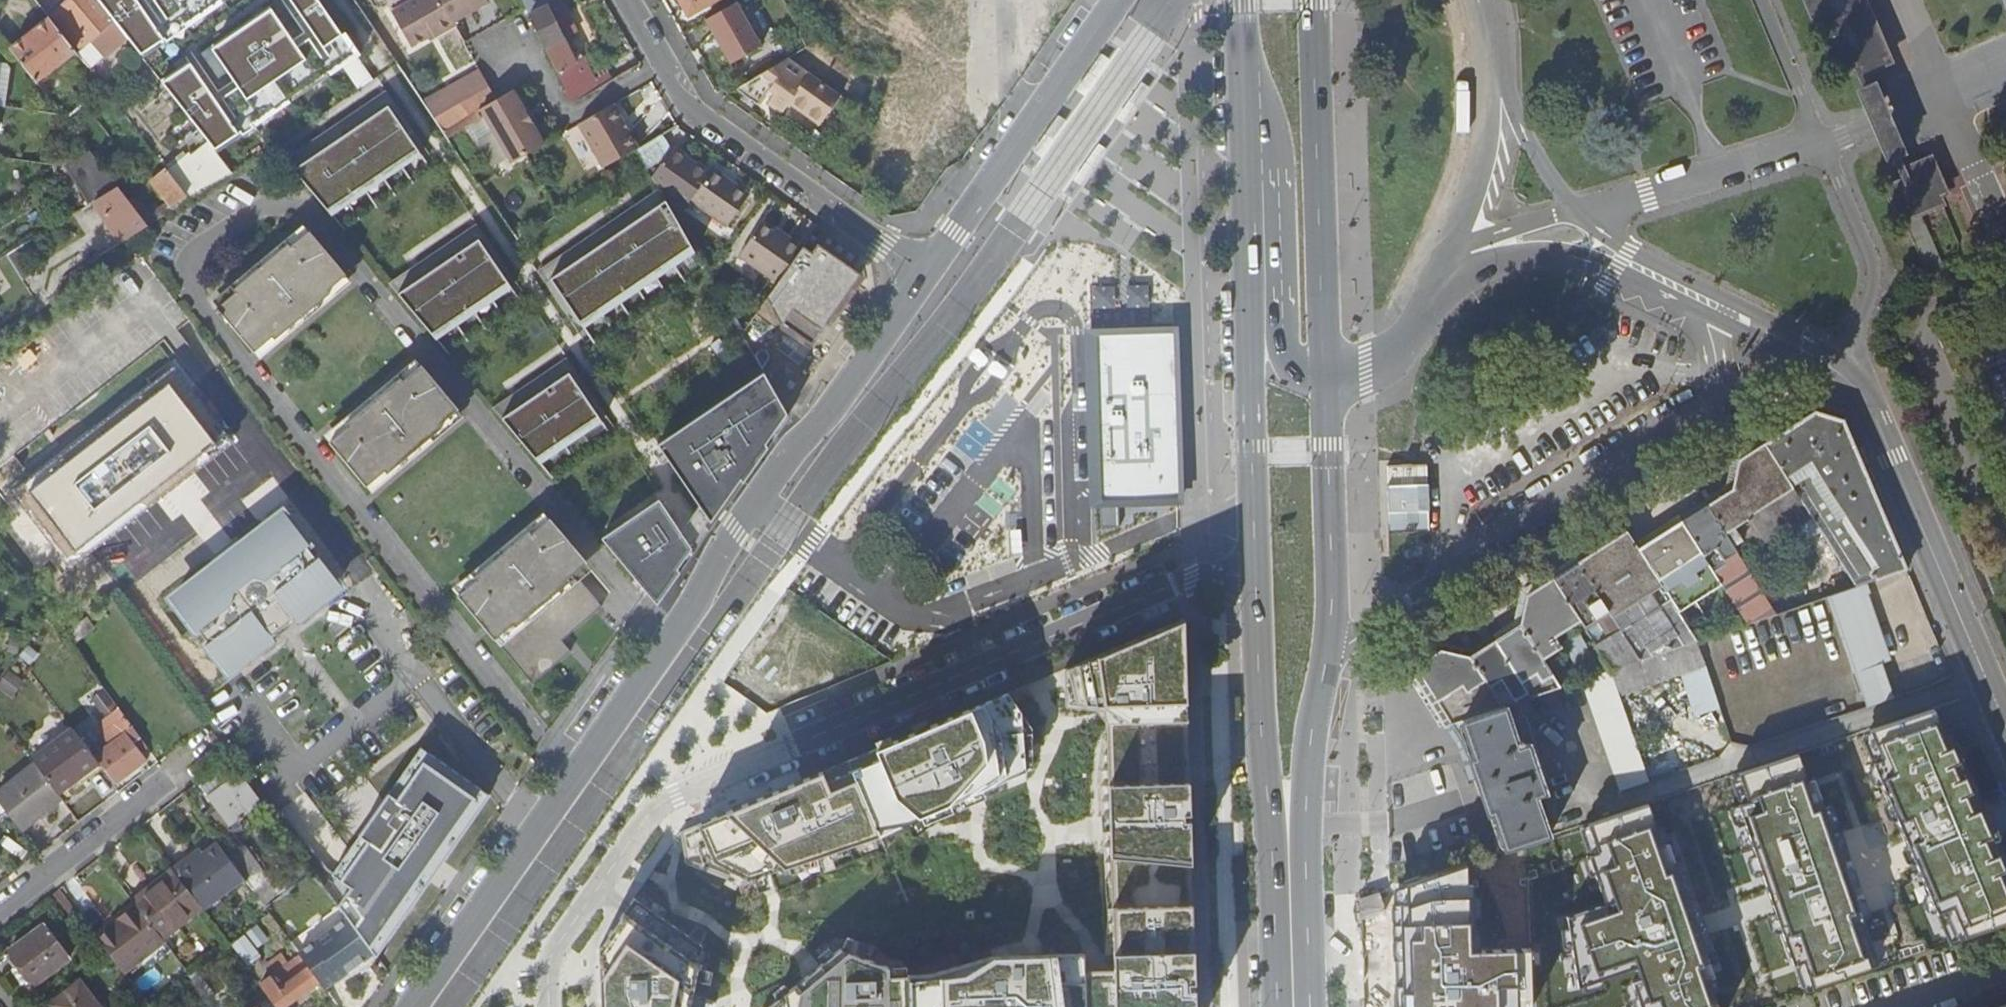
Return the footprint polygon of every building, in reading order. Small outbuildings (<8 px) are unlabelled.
[(49,19),(49,20),(75,52),(76,53),(91,41),(98,49),(103,57),(127,39),(96,0),(71,0),(49,19)] [(165,17),(160,20),(146,0),(96,0),(127,39),(140,56),(221,0),(153,0),(165,17)] [(214,151),(356,57),(318,0),(291,0),(315,37),(298,49),(272,9),(212,49),(239,89),(223,100),(235,117),(229,121),(190,62),(160,82),(211,147),(214,151)] [(440,0),(412,0),(392,12),(411,46),(435,33),(437,35),(454,25),(452,22),(450,17),(440,0)] [(450,17),(462,10),(465,15),(488,2),(487,0),(440,0),(450,17)] [(522,2),(525,8),(529,16),(547,4),(552,2),(551,0),(521,0),(522,2)] [(598,89),(583,59),(575,63),(563,39),(576,33),(560,0),(555,0),(554,0),(552,2),(547,4),(529,16),(536,31),(556,70),(572,105),(588,95),(596,91),(598,89)] [(686,10),(702,0),(680,0),(686,10)] [(686,10),(690,16),(708,5),(706,0),(702,0),(686,10)] [(1857,73),(1887,60),(1861,0),(1801,0),(1820,44),(1831,72),(1852,63),(1857,73)] [(736,1),(701,22),(727,66),(762,45),(736,1)] [(462,10),(450,17),(452,22),(465,15),(462,10)] [(75,52),(49,20),(29,35),(55,67),(75,52)] [(55,67),(29,35),(10,50),(36,83),(55,67)] [(91,41),(76,53),(82,61),(98,49),(91,41)] [(1100,52),(1075,88),(1085,97),(1111,60),(1100,52)] [(821,123),(841,96),(822,82),(787,58),(762,74),(735,90),(758,106),(769,90),(771,90),(775,93),(769,103),(783,113),(790,102),(821,123)] [(479,70),(423,101),(434,117),(459,103),(488,86),(479,70)] [(1115,118),(1126,125),(1152,88),(1141,80),(1115,118)] [(1885,157),(1891,154),(1901,150),(1871,82),(1862,86),(1855,89),(1885,157)] [(496,100),(488,86),(459,103),(468,116),(480,109),(513,165),(545,147),(512,91),(496,100)] [(423,156),(382,95),(286,161),(333,217),(423,156)] [(612,105),(579,125),(603,170),(636,149),(627,132),(625,133),(620,124),(622,122),(612,105)] [(476,112),(468,116),(471,122),(479,117),(476,112)] [(637,150),(648,168),(669,156),(673,151),(660,135),(637,150)] [(1109,150),(1098,142),(1072,179),(1083,188),(1109,150)] [(67,166),(82,156),(75,146),(60,155),(67,166)] [(192,157),(170,173),(191,201),(233,174),(214,151),(211,147),(193,159),(192,157)] [(691,202),(709,177),(673,151),(669,156),(653,178),(659,189),(687,207),(691,202)] [(82,156),(67,166),(75,179),(99,164),(89,152),(82,156)] [(1881,186),(1896,220),(1938,201),(1935,193),(1942,190),(1926,156),(1897,169),(1900,177),(1881,186)] [(99,164),(75,179),(82,191),(108,176),(99,164)] [(191,201),(167,170),(152,181),(175,210),(191,201)] [(751,196),(714,170),(709,177),(691,202),(729,227),(751,196)] [(108,176),(82,191),(90,205),(93,203),(118,188),(108,176)] [(93,203),(120,243),(148,226),(131,204),(118,188),(93,203)] [(545,268),(584,328),(696,254),(659,191),(545,268)] [(138,198),(131,204),(148,226),(169,213),(163,205),(150,213),(138,198)] [(778,282),(803,247),(789,237),(787,241),(762,223),(739,255),(778,282)] [(513,288),(472,228),(390,285),(436,342),(513,288)] [(289,245),(233,291),(236,293),(218,308),(222,312),(219,314),(224,320),(227,318),(255,352),(273,338),(276,340),(330,295),(328,292),(346,277),(310,233),(292,248),(289,245)] [(863,274),(809,238),(803,247),(778,282),(765,300),(780,328),(782,326),(813,347),(863,274)] [(1099,335),(1105,495),(1179,493),(1173,333),(1125,334),(1099,335)] [(541,465),(605,422),(563,362),(494,408),(541,465)] [(401,379),(347,425),(349,428),(331,443),(367,486),(386,471),(389,475),(443,429),(440,426),(459,411),(421,367),(404,381),(401,379)] [(181,371),(14,498),(75,578),(243,452),(181,371)] [(711,522),(786,413),(764,373),(660,445),(711,522)] [(1863,587),(1914,570),(1849,422),(1819,411),(1770,441),(1798,486),(1816,514),(1863,587)] [(1752,516),(1798,486),(1770,441),(1745,456),(1737,490),(1711,505),(1746,560),(1771,544),(1752,516)] [(1403,508),(1402,458),(1378,458),(1379,508),(1403,508)] [(1752,516),(1771,544),(1816,514),(1798,486),(1752,516)] [(603,540),(655,602),(692,548),(659,500),(603,540)] [(1782,615),(1746,560),(1711,505),(1686,521),(1700,545),(1753,625),(1782,615)] [(217,571),(174,603),(198,636),(202,633),(211,645),(208,647),(228,673),(271,640),(262,628),(264,627),(275,624),(280,632),(285,628),(289,626),(283,617),(289,608),(290,607),(298,619),(341,585),(321,559),(318,562),(308,550),(312,547),(288,516),(245,549),(242,545),(240,547),(238,547),(236,549),(234,550),(231,551),(228,553),(225,555),(224,557),(222,558),(220,561),(218,563),(216,566),(214,567),(217,571)] [(529,532),(474,578),(477,581),(458,596),(533,685),(572,653),(563,642),(603,608),(575,575),(587,564),(550,520),(531,535),(529,532)] [(1644,546),(1701,638),(1733,618),(1691,551),(1700,545),(1686,521),(1682,523),(1644,546)] [(1634,531),(1584,562),(1644,662),(1658,657),(1627,607),(1655,590),(1687,646),(1700,643),(1701,638),(1644,546),(1634,531)] [(1620,671),(1644,662),(1584,562),(1558,577),(1577,607),(1589,599),(1614,637),(1603,645),(1620,671)] [(1536,699),(1565,690),(1549,661),(1570,650),(1562,635),(1587,621),(1577,607),(1558,577),(1532,594),(1523,627),(1498,643),(1536,699)] [(1863,587),(1836,596),(1875,711),(1902,701),(1863,587)] [(1658,657),(1687,646),(1655,590),(1627,607),(1658,657)] [(1190,719),(1187,616),(1127,641),(1066,666),(1068,684),(1070,704),(1101,708),(1102,711),(1104,714),(1109,722),(1190,719)] [(89,617),(65,636),(74,647),(98,629),(89,617)] [(1530,702),(1536,699),(1498,643),(1476,657),(1506,709),(1530,702)] [(1460,726),(1506,709),(1476,657),(1445,649),(1420,665),(1460,726)] [(1707,665),(1686,673),(1700,717),(1721,710),(1707,665)] [(0,683),(0,688),(13,696),(23,681),(8,671),(0,683)] [(934,722),(876,746),(879,756),(854,767),(858,776),(878,824),(916,817),(974,793),(1037,768),(1034,725),(1010,690),(934,722)] [(136,732),(112,699),(102,706),(124,736),(97,756),(117,784),(145,764),(144,762),(147,760),(131,736),(136,732)] [(1553,770),(1530,702),(1506,709),(1460,726),(1474,744),(1495,808),(1506,857),(1560,839),(1547,801),(1555,799),(1547,772),(1553,770)] [(1968,934),(2005,918),(2005,885),(1934,707),(1871,732),(1945,913),(1957,908),(1968,934)] [(1109,722),(1112,827),(1115,964),(1116,1006),(1197,1006),(1190,719),(1109,722)] [(75,731),(33,761),(36,765),(59,795),(66,789),(82,777),(100,764),(75,731)] [(353,890),(340,908),(348,918),(379,960),(432,884),(446,863),(491,799),(422,750),(385,803),(334,877),(353,890)] [(1794,758),(1743,776),(1752,802),(1739,807),(1803,991),(1867,969),(1794,758)] [(36,765),(0,794),(0,803),(4,808),(6,811),(23,832),(62,801),(36,765)] [(878,824),(858,776),(832,788),(824,769),(679,833),(682,853),(683,860),(736,880),(767,872),(773,870),(787,865),(882,834),(878,824)] [(210,799),(229,785),(221,774),(202,788),(210,799)] [(262,802),(242,775),(229,785),(210,799),(230,826),(239,820),(262,802)] [(82,777),(66,789),(69,793),(85,781),(82,777)] [(1595,826),(1604,852),(1591,856),(1610,911),(1570,924),(1577,986),(1631,970),(1644,1006),(1715,1006),(1646,808),(1595,826)] [(239,820),(230,826),(234,832),(243,830),(242,825),(239,820)] [(230,860),(219,846),(214,850),(210,845),(174,870),(174,871),(204,909),(207,913),(220,903),(217,898),(243,878),(230,860)] [(246,848),(230,860),(243,878),(266,908),(314,872),(308,864),(278,886),(280,890),(278,891),(246,848)] [(1395,890),(1399,1006),(1531,1006),(1530,945),(1470,955),(1464,868),(1395,890)] [(139,907),(164,940),(204,909),(174,871),(160,882),(164,887),(139,907)] [(80,915),(61,890),(56,894),(75,919),(80,915)] [(638,895),(602,944),(603,988),(604,1006),(694,1006),(699,1006),(706,1006),(708,995),(697,993),(698,978),(712,981),(715,967),(709,965),(712,950),(705,948),(705,944),(665,914),(670,907),(643,890),(640,896),(638,895)] [(1381,896),(1361,903),(1362,924),(1385,914),(1381,896)] [(139,907),(98,938),(125,974),(166,942),(164,940),(139,907)] [(379,960),(348,918),(299,954),(302,958),(321,983),(326,991),(357,969),(360,973),(369,966),(370,968),(380,961),(379,960)] [(47,927),(11,954),(36,986),(71,960),(47,927)] [(1087,966),(1087,950),(1052,951),(1034,952),(995,953),(967,973),(946,974),(914,977),(911,970),(909,963),(891,963),(841,947),(823,962),(815,967),(804,976),(790,987),(785,982),(775,991),(779,997),(767,1006),(1088,1006),(1087,966)] [(133,984),(143,996),(184,965),(174,952),(133,984)] [(302,958),(261,987),(277,1006),(289,1006),(321,983),(302,958)] [(1087,966),(1088,1006),(1116,1006),(1115,964),(1101,965),(1087,966)] [(143,996),(151,1006),(152,1006),(192,975),(184,965),(143,996)] [(54,1006),(100,1006),(82,984),(54,1006)]
